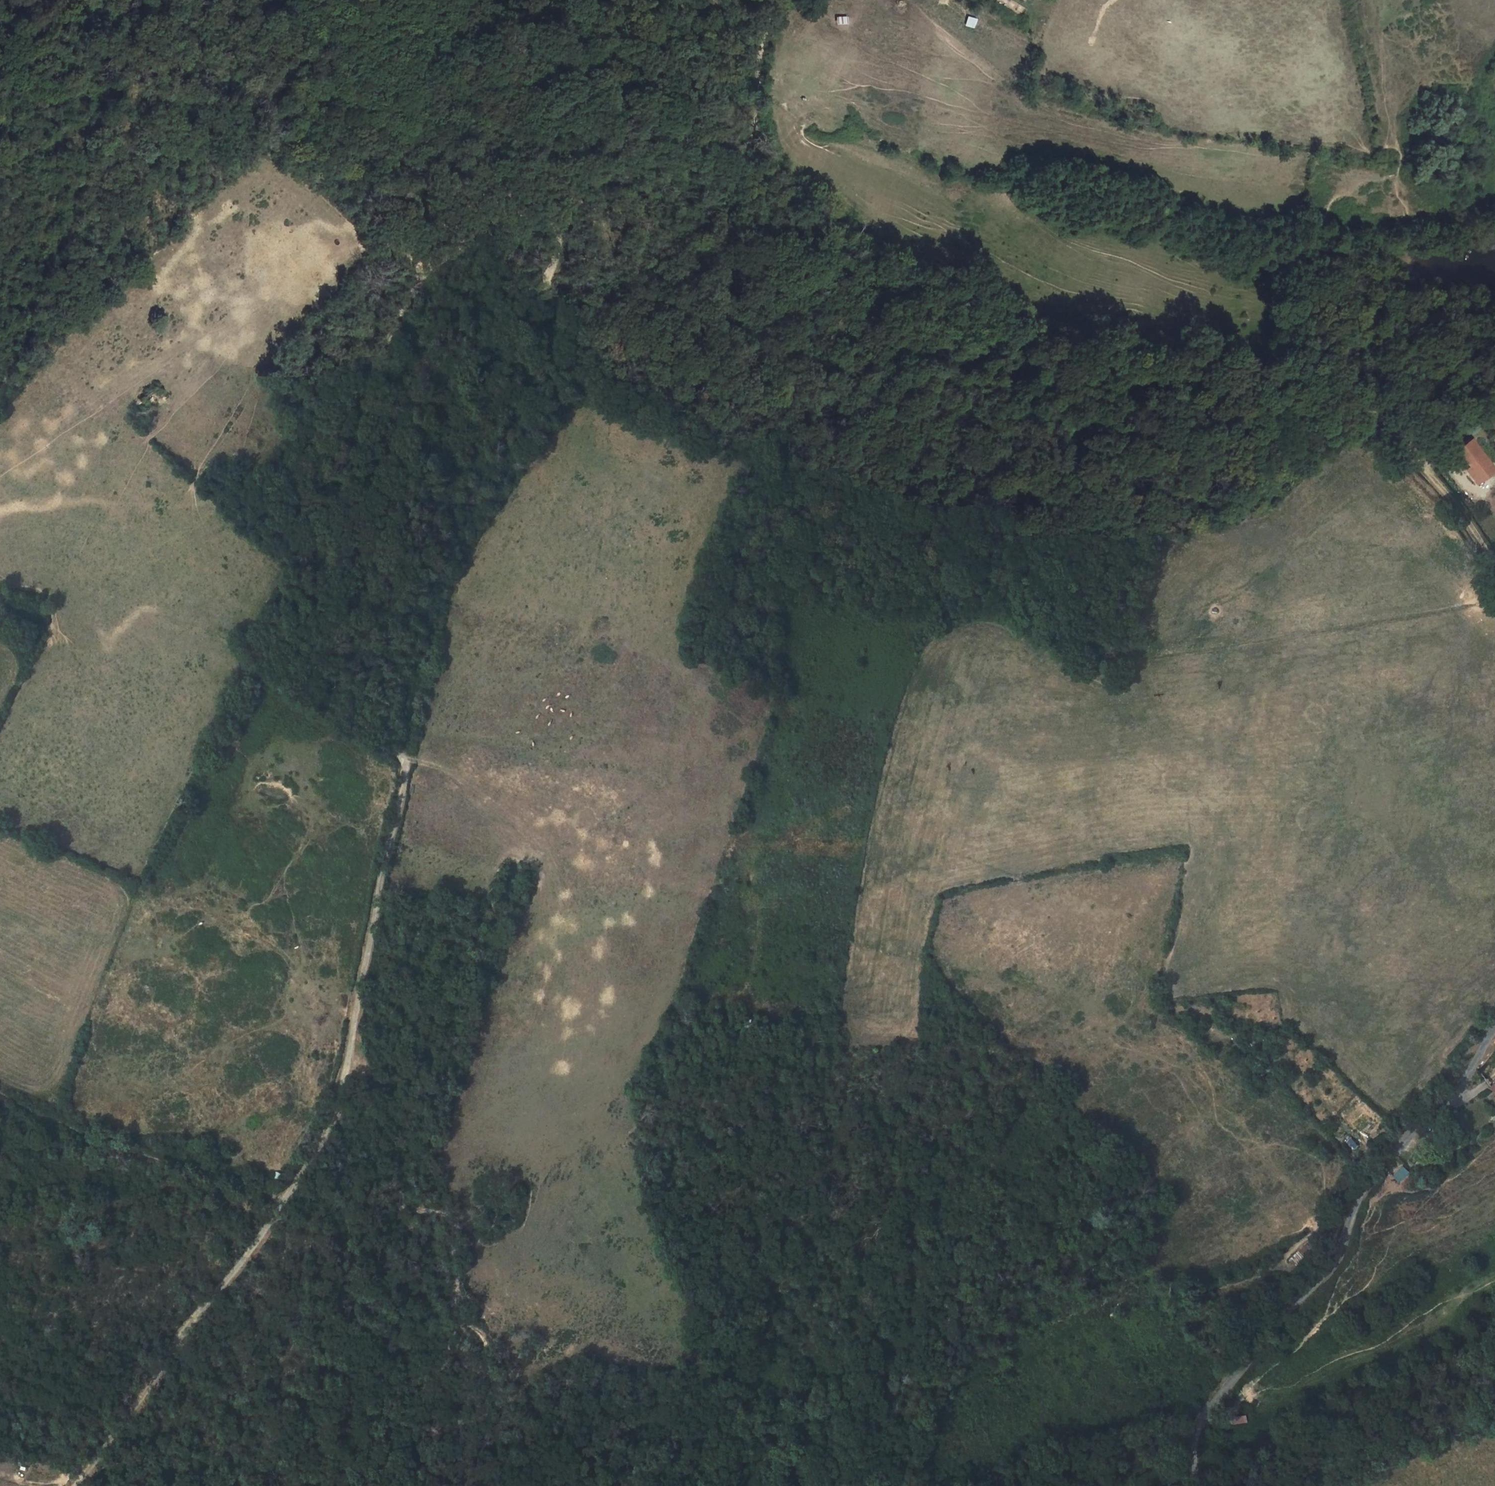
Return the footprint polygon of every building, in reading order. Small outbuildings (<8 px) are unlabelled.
[(1471,486),(1491,473),(1468,438),(1448,452),(1471,486)]
